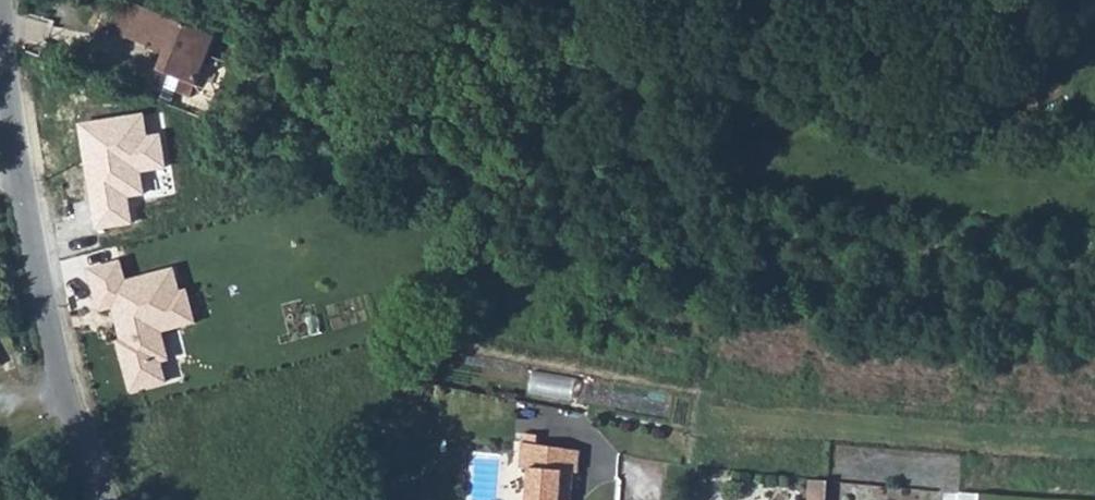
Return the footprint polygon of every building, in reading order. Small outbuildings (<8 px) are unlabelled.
[(125,0),(119,0),(106,31),(121,37),(135,4),(125,0)] [(212,37),(135,4),(121,37),(145,48),(147,43),(162,49),(161,54),(154,71),(167,77),(156,102),(167,106),(172,94),(186,100),(212,37)] [(147,43),(145,48),(161,54),(162,49),(147,43)] [(521,436),(517,472),(527,473),(525,499),(563,499),(563,493),(568,493),(569,475),(575,476),(576,454),(534,448),(535,439),(521,436)] [(810,482),(808,499),(825,499),(826,484),(810,482)]
